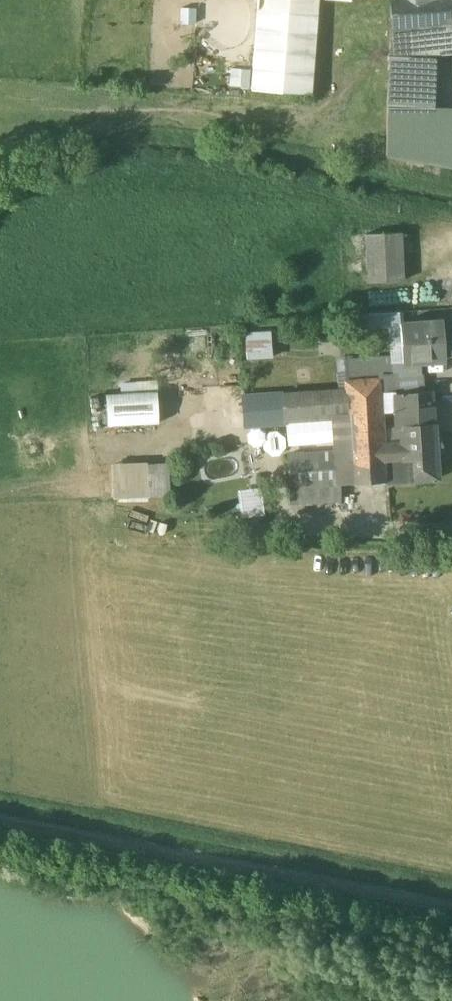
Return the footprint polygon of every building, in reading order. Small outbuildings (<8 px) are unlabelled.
[(314,92),(318,0),(256,0),(252,89),(314,92)] [(387,107),(431,108),(434,54),(451,53),(451,0),(394,0),(387,107)] [(431,108),(387,107),(386,155),(451,167),(451,108),(431,108)] [(401,232),(365,234),(367,282),(404,280),(401,232)] [(442,320),(400,323),(402,360),(403,362),(420,361),(444,359),(442,320)] [(247,358),(272,357),(271,328),(246,329),(247,358)] [(420,361),(403,362),(402,360),(394,361),(395,374),(421,373),(420,361)] [(421,373),(395,374),(395,378),(396,395),(399,394),(422,393),(421,373)] [(395,378),(333,382),(334,390),(335,416),(337,431),(381,428),(380,410),(396,408),(396,395),(395,378)] [(198,385),(182,381),(180,392),(195,396),(198,385)] [(334,390),(284,393),(286,419),(335,416),(334,390)] [(157,391),(106,394),(107,425),(158,423),(157,391)] [(422,393),(399,394),(400,409),(432,406),(431,392),(422,393)] [(284,393),(243,396),(246,425),(286,423),(286,419),(284,393)] [(432,406),(400,409),(401,426),(433,424),(432,406)] [(433,424),(401,426),(403,442),(404,457),(414,456),(435,455),(436,455),(433,424)] [(401,426),(381,428),(383,443),(403,442),(401,426)] [(381,428),(337,431),(338,451),(339,484),(340,484),(385,481),(384,459),(383,443),(381,428)] [(403,442),(383,443),(384,459),(404,457),(403,442)] [(338,451),(307,452),(288,454),(290,487),(339,484),(338,451)] [(435,455),(414,456),(416,480),(437,479),(435,455)] [(169,495),(168,460),(113,462),(114,497),(169,495)] [(339,484),(290,487),(290,503),(341,499),(340,484),(339,484)]
